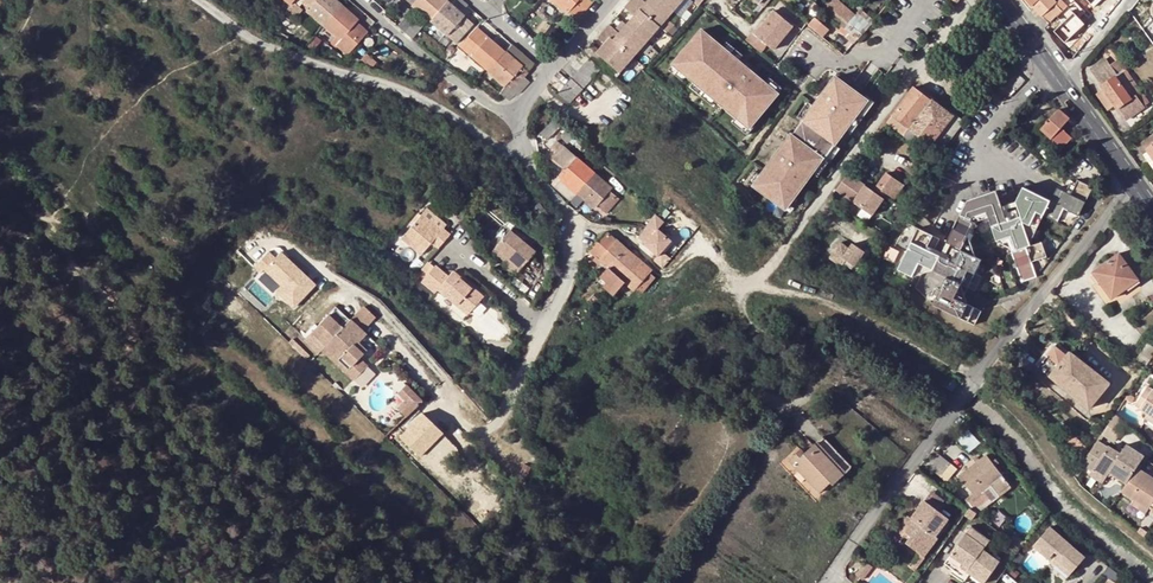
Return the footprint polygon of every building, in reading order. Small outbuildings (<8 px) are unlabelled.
[(305,11),(323,26),(341,7),(333,0),(304,0),(301,3),(307,9),(305,11)] [(399,0),(397,0),(392,5),(399,11),(405,5),(399,0)] [(429,20),(446,1),(446,0),(406,0),(429,20)] [(563,9),(572,0),(553,0),(563,9)] [(563,9),(568,13),(569,12),(576,18),(591,1),(590,0),(572,0),(563,9)] [(603,41),(608,45),(606,48),(613,55),(615,59),(610,65),(621,73),(634,57),(647,41),(660,26),(673,12),(682,0),(647,0),(645,2),(643,0),(627,0),(623,6),(624,7),(634,15),(627,23),(620,32),(610,24),(608,22),(596,36),(603,41)] [(837,0),(830,0),(827,4),(833,10),(840,3),(837,0)] [(1047,22),(1066,5),(1061,0),(1056,0),(1055,2),(1053,0),(1026,0),(1047,22)] [(446,1),(429,20),(455,43),(472,23),(446,1)] [(293,3),(282,15),(289,21),(299,9),(293,3)] [(855,16),(840,3),(833,10),(849,24),(855,16)] [(822,12),(813,4),(810,7),(819,15),(822,12)] [(341,7),(323,26),(340,40),(336,45),(348,55),(367,32),(355,23),(357,21),(341,7)] [(794,26),(776,11),(756,34),(754,33),(747,41),(760,53),(768,44),(774,49),(794,26)] [(828,30),(815,19),(809,26),(822,37),(828,30)] [(412,38),(422,26),(415,20),(405,32),(412,38)] [(739,60),(723,47),(702,30),(672,66),(685,76),(693,82),(716,101),(736,117),(750,128),(779,92),(766,82),(744,64),(739,60)] [(485,69),(502,49),(488,36),(487,37),(480,32),(465,49),(472,55),(471,56),(485,69)] [(856,40),(848,33),(845,37),(853,44),(856,40)] [(744,54),(728,41),(723,47),(739,60),(744,54)] [(594,52),(599,56),(606,48),(601,44),(594,52)] [(613,55),(606,48),(599,56),(606,62),(613,55)] [(502,49),(485,69),(505,86),(499,93),(504,98),(508,101),(517,93),(518,95),(530,82),(524,77),(528,72),(505,51),(502,49)] [(600,70),(606,62),(599,56),(594,52),(588,59),(600,70)] [(366,64),(371,58),(366,53),(361,60),(366,64)] [(606,62),(610,65),(615,59),(613,55),(606,62)] [(1147,108),(1145,106),(1149,104),(1146,100),(1125,70),(1118,74),(1115,70),(1110,63),(1106,58),(1090,69),(1102,86),(1101,86),(1103,90),(1115,107),(1118,110),(1119,110),(1128,122),(1147,108)] [(593,77),(600,70),(588,59),(581,66),(593,77)] [(1119,67),(1114,60),(1110,63),(1115,70),(1119,67)] [(588,83),(593,77),(581,66),(576,73),(588,83)] [(685,76),(672,66),(668,71),(681,82),(685,76)] [(1012,72),(1006,77),(1011,82),(1017,77),(1012,72)] [(582,89),(588,83),(576,73),(570,79),(582,89)] [(784,86),(771,76),(766,82),(779,92),(784,86)] [(784,146),(762,176),(755,186),(768,196),(770,193),(789,207),(814,173),(836,144),(846,130),(868,101),(856,92),(835,77),(817,103),(814,106),(803,121),(784,146)] [(570,79),(563,87),(575,98),(581,91),(582,89),(570,79)] [(716,101),(693,82),(688,88),(711,106),(716,101)] [(915,86),(887,123),(904,135),(910,128),(932,99),(915,86)] [(563,87),(558,93),(569,104),(575,98),(563,87)] [(1115,107),(1103,90),(1097,95),(1109,112),(1115,107)] [(869,98),(868,101),(846,130),(851,134),(873,105),(875,102),(869,98)] [(932,99),(910,128),(922,138),(931,145),(941,152),(963,123),(954,116),(932,99)] [(814,106),(808,102),(797,117),(803,121),(814,106)] [(1052,116),(1044,125),(1041,128),(1051,137),(1060,128),(1068,120),(1058,110),(1052,116)] [(752,130),(750,128),(736,117),(732,122),(748,135),(752,130)] [(559,127),(552,120),(540,133),(547,140),(559,127)] [(1070,137),(1074,141),(1082,133),(1068,120),(1060,128),(1070,137)] [(904,135),(917,145),(922,138),(910,128),(904,135)] [(1070,137),(1060,128),(1051,137),(1061,146),(1070,137)] [(1142,143),(1147,150),(1152,159),(1152,136),(1142,143)] [(576,193),(593,173),(556,141),(550,147),(555,152),(551,157),(566,171),(552,186),(569,201),(576,193)] [(841,148),(836,144),(814,173),(820,177),(841,148)] [(1147,150),(1140,154),(1152,173),(1152,159),(1147,150)] [(1056,157),(1062,163),(1067,157),(1060,152),(1056,157)] [(762,176),(756,171),(748,182),(755,186),(762,176)] [(871,219),(885,198),(850,172),(835,192),(871,219)] [(593,173),(576,193),(593,208),(595,206),(605,214),(618,199),(608,190),(610,188),(593,173)] [(876,189),(892,201),(896,196),(904,184),(887,173),(876,189)] [(1028,226),(1034,213),(1041,215),(1055,222),(1061,208),(1076,215),(1091,187),(1076,180),(1069,194),(1055,188),(1048,201),(1021,187),(1014,203),(1018,217),(1004,221),(993,191),(964,200),(944,242),(958,249),(973,257),(973,256),(967,236),(971,228),(975,226),(974,221),(972,216),(983,211),(985,217),(994,241),(1008,236),(1013,251),(1009,252),(1011,258),(1019,282),(1034,277),(1029,262),(1044,257),(1039,242),(1029,246),(1028,243),(1035,229),(1028,226)] [(904,184),(896,196),(903,201),(911,190),(904,184)] [(789,207),(770,193),(768,196),(787,210),(789,207)] [(419,252),(429,240),(436,247),(448,233),(440,226),(444,222),(424,206),(400,236),(419,252)] [(1061,208),(1055,222),(1076,215),(1061,208)] [(983,211),(972,216),(974,221),(985,217),(983,211)] [(1034,213),(1028,226),(1035,229),(1041,215),(1034,213)] [(536,249),(510,226),(494,245),(520,267),(536,249)] [(980,311),(960,302),(953,298),(960,284),(967,288),(973,291),(980,276),(974,273),(980,260),(973,257),(958,249),(952,262),(938,255),(931,251),(937,239),(916,229),(896,269),(911,276),(917,264),(923,267),(930,270),(945,277),(938,291),(931,304),(973,325),(980,311)] [(648,257),(660,243),(648,233),(636,246),(648,257)] [(604,234),(589,251),(626,282),(642,264),(609,234),(604,234)] [(1007,248),(1009,252),(1013,251),(1008,236),(994,241),(995,241),(1007,248)] [(848,249),(840,243),(829,259),(842,268),(844,265),(851,270),(863,251),(852,244),(848,249)] [(287,250),(281,256),(273,249),(258,266),(266,274),(263,277),(298,308),(322,282),(287,250)] [(1136,280),(1118,253),(1092,272),(1110,298),(1136,280)] [(481,293),(451,268),(447,274),(441,269),(434,263),(420,280),(432,291),(436,287),(466,311),(481,293)] [(635,288),(640,293),(648,285),(642,280),(649,272),(650,271),(642,264),(626,282),(634,290),(635,288)] [(648,285),(654,277),(649,272),(642,280),(648,285)] [(960,284),(953,298),(960,302),(967,288),(960,284)] [(371,309),(360,322),(371,332),(382,318),(371,309)] [(360,322),(358,321),(348,332),(342,327),(326,344),(336,352),(330,358),(359,385),(373,371),(365,363),(369,359),(360,351),(364,348),(375,336),(371,332),(360,322)] [(1064,388),(1083,364),(1067,351),(1064,355),(1054,346),(1038,366),(1064,388)] [(364,348),(360,351),(369,359),(372,355),(364,348)] [(1148,388),(1134,407),(1152,420),(1152,391),(1148,388)] [(404,397),(396,405),(404,413),(397,421),(406,429),(421,412),(404,397)] [(430,409),(402,435),(423,457),(450,430),(430,409)] [(796,453),(788,460),(798,470),(794,474),(801,482),(805,478),(819,492),(830,482),(832,484),(850,467),(822,437),(805,453),(801,457),(796,453)] [(1077,456),(1083,447),(1079,443),(1071,450),(1077,456)] [(1105,478),(1108,474),(1126,486),(1136,471),(1144,459),(1126,447),(1119,456),(1107,449),(1092,469),(1105,478)] [(801,449),(796,453),(801,457),(805,453),(801,449)] [(990,486),(999,497),(1011,488),(985,455),(958,478),(975,499),(990,486)] [(1147,513),(1152,504),(1152,482),(1136,471),(1126,486),(1121,494),(1133,502),(1147,513)] [(943,506),(928,494),(922,503),(937,514),(943,506)] [(1144,517),(1147,513),(1133,502),(1129,507),(1144,517)] [(937,514),(922,503),(908,522),(911,523),(902,535),(908,539),(903,546),(915,554),(921,559),(934,541),(932,540),(945,521),(937,514)] [(908,522),(901,516),(887,534),(903,546),(908,539),(902,535),(911,523),(908,522)] [(1059,553),(1056,557),(1072,572),(1085,557),(1051,525),(1034,544),(1049,558),(1056,550),(1059,553)] [(968,530),(964,535),(982,549),(987,543),(968,530)] [(964,573),(968,576),(977,582),(982,582),(997,564),(980,552),(982,549),(964,535),(948,557),(966,570),(964,573)] [(910,575),(921,559),(915,554),(912,559),(903,571),(910,575)] [(964,573),(966,570),(948,557),(942,565),(964,582),(968,576),(964,573)] [(1072,572),(1056,557),(1053,560),(1069,575),(1072,572)] [(865,572),(859,567),(849,579),(854,582),(857,582),(865,572)]
